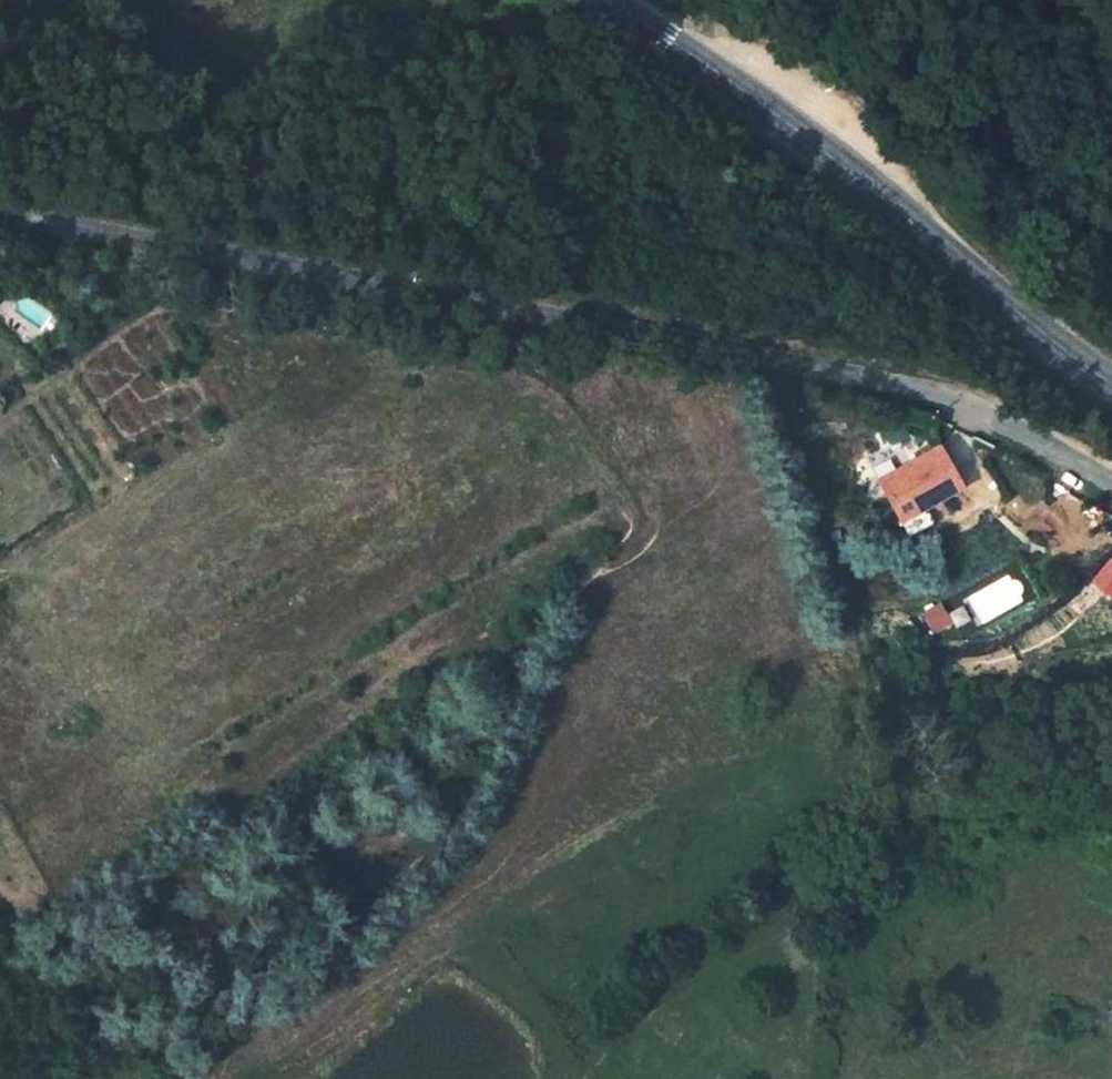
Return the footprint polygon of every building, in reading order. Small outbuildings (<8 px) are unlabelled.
[(904,518),(962,487),(940,448),(882,480),(904,518)] [(1111,596),(1111,561),(1094,581),(1111,596)]
